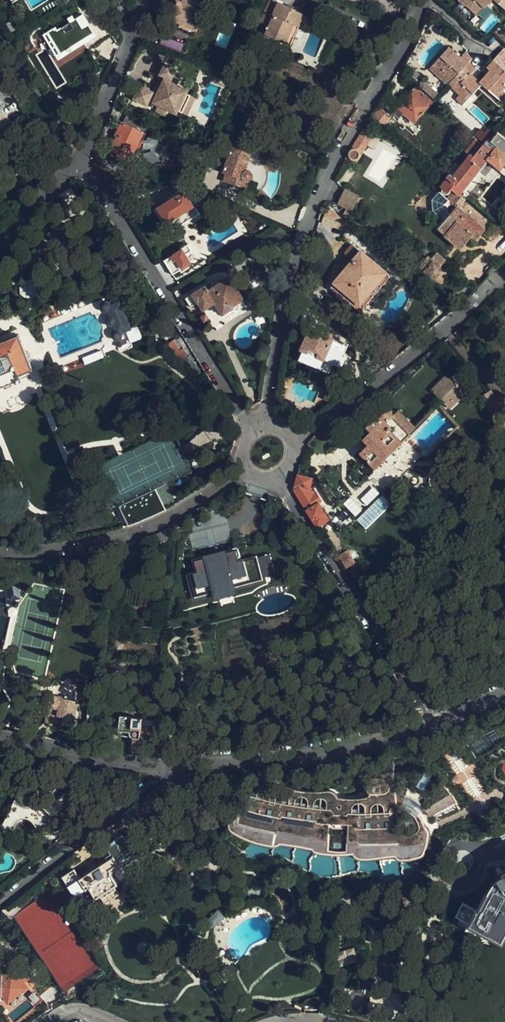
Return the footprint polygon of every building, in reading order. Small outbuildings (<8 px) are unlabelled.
[(186,23),(193,26),(200,10),(204,11),(208,0),(177,0),(170,17),(186,23)] [(275,0),(271,0),(261,21),(269,24),(279,2),(275,0)] [(496,0),(463,0),(474,11),(480,17),(496,0)] [(305,13),(279,2),(269,24),(265,33),(277,38),(276,41),(288,47),(290,46),(305,13)] [(476,22),(480,17),(474,11),(469,16),(476,22)] [(85,21),(56,39),(67,57),(87,44),(89,47),(97,41),(85,21)] [(477,90),(493,105),(499,98),(504,92),(504,82),(502,79),(504,76),(504,70),(496,61),(484,74),(488,78),(481,85),(471,75),(474,71),(467,65),(470,62),(464,56),(461,59),(450,48),(431,68),(459,95),(466,102),(477,90)] [(178,111),(186,93),(187,91),(179,87),(179,88),(177,86),(180,80),(173,77),(176,70),(164,65),(159,75),(161,77),(165,79),(158,93),(154,91),(153,93),(149,91),(149,89),(144,87),(144,88),(140,86),(133,99),(147,106),(150,100),(158,104),(155,110),(165,115),(168,109),(177,113),(178,111)] [(237,75),(229,72),(226,82),(234,85),(237,75)] [(165,79),(161,77),(154,91),(158,93),(165,79)] [(418,85),(434,99),(439,95),(423,80),(418,85)] [(434,100),(417,85),(409,93),(406,97),(398,106),(405,112),(415,121),(434,100)] [(196,98),(186,93),(178,111),(187,115),(196,98)] [(466,102),(459,95),(454,99),(462,106),(466,102)] [(499,98),(493,105),(499,111),(504,104),(499,98)] [(398,106),(398,105),(394,110),(401,116),(405,112),(398,106)] [(381,107),(374,116),(384,125),(392,115),(381,107)] [(63,119),(71,122),(75,111),(66,108),(63,119)] [(110,150),(120,154),(131,160),(135,152),(138,153),(139,153),(144,143),(140,141),(144,133),(121,122),(115,134),(117,135),(110,150)] [(373,133),(363,127),(346,155),(356,161),(373,133)] [(497,127),(488,137),(504,150),(504,133),(497,127)] [(464,142),(469,136),(466,133),(461,138),(464,142)] [(488,137),(483,143),(475,136),(464,150),(469,154),(460,165),(453,174),(451,172),(444,180),(442,179),(439,183),(442,186),(442,188),(444,191),(448,192),(451,188),(459,194),(488,159),(500,169),(504,164),(504,150),(488,137)] [(246,188),(249,180),(251,179),(253,177),(253,174),(253,172),(251,169),(245,167),(252,147),(234,140),(230,151),(229,150),(221,171),(225,172),(222,180),(246,188)] [(129,165),(132,164),(134,162),(138,153),(135,152),(131,160),(120,154),(118,159),(129,165)] [(441,178),(442,179),(444,180),(451,172),(453,174),(460,165),(455,161),(441,178)] [(77,183),(75,184),(73,187),(73,188),(73,190),(74,193),(76,194),(79,195),(81,195),(83,194),(85,192),(85,189),(85,186),(83,184),(80,183),(77,183)] [(464,199),(459,194),(451,188),(448,192),(451,195),(449,198),(448,199),(452,203),(447,208),(451,211),(445,218),(443,217),(443,218),(437,225),(446,232),(444,234),(460,247),(472,232),(477,237),(484,228),(457,206),(464,199)] [(197,212),(183,189),(153,206),(167,230),(197,212)] [(343,190),(335,205),(349,212),(357,198),(343,190)] [(448,199),(449,198),(440,191),(432,200),(434,210),(443,218),(443,217),(445,218),(451,211),(447,208),(452,203),(448,199)] [(467,196),(476,204),(480,200),(471,192),(467,196)] [(346,231),(349,222),(328,204),(321,222),(346,231)] [(500,224),(503,220),(504,220),(489,207),(485,212),(500,224)] [(503,233),(493,225),(483,238),(493,245),(503,233)] [(188,244),(164,259),(172,272),(191,261),(186,252),(191,249),(188,244)] [(390,273),(355,244),(347,253),(353,258),(332,284),(360,308),(390,273)] [(424,258),(421,262),(423,264),(420,267),(425,271),(425,273),(430,277),(431,276),(438,276),(442,273),(441,264),(445,259),(438,252),(432,259),(429,257),(427,259),(424,258)] [(234,310),(245,303),(242,299),(243,297),(239,288),(237,288),(235,289),(228,277),(207,289),(205,285),(186,297),(190,304),(196,300),(202,309),(214,302),(221,314),(232,307),(234,310)] [(135,331),(123,302),(113,306),(111,303),(107,303),(105,305),(104,307),(104,310),(105,312),(107,313),(110,313),(112,318),(110,320),(109,322),(109,324),(110,326),(111,327),(113,328),(116,328),(117,332),(115,334),(115,336),(115,338),(117,340),(120,341),(122,341),(123,340),(125,337),(125,335),(135,331)] [(201,322),(207,318),(204,313),(198,317),(201,322)] [(332,345),(335,338),(309,328),(300,349),(333,363),(345,368),(350,355),(338,350),(339,348),(332,345)] [(19,333),(0,340),(0,388),(22,379),(20,373),(33,368),(19,333)] [(169,346),(174,354),(180,350),(175,342),(169,346)] [(179,363),(189,356),(184,348),(180,350),(174,354),(179,363)] [(329,372),(333,363),(300,349),(296,358),(329,372)] [(375,373),(383,367),(370,356),(364,363),(375,373)] [(434,396),(440,403),(463,382),(455,374),(434,396)] [(361,452),(375,467),(383,460),(386,463),(393,463),(397,459),(399,454),(395,448),(411,433),(394,416),(393,408),(388,404),(380,405),(377,409),(377,417),(367,426),(371,431),(363,438),(369,443),(361,452)] [(153,487),(190,469),(172,430),(92,467),(111,507),(118,504),(153,487)] [(294,489),(318,527),(329,520),(319,502),(322,500),(318,492),(314,494),(311,490),(314,478),(298,474),(294,489)] [(128,525),(164,509),(153,487),(118,504),(128,525)] [(157,534),(162,543),(169,540),(164,531),(157,534)] [(197,556),(193,557),(196,567),(198,566),(199,569),(190,571),(195,594),(213,590),(215,598),(238,592),(236,585),(264,579),(258,554),(239,559),(239,556),(242,555),(239,545),(235,546),(234,538),(218,541),(219,548),(212,550),(210,543),(195,547),(197,556)] [(19,595),(16,580),(7,581),(9,597),(19,595)] [(174,626),(176,612),(168,611),(167,625),(174,626)] [(63,673),(65,665),(55,663),(55,665),(51,664),(50,670),(54,670),(54,672),(63,673)] [(66,716),(65,723),(74,725),(76,713),(80,711),(81,707),(78,703),(78,701),(52,695),(46,722),(57,725),(57,721),(59,714),(66,716)] [(57,721),(65,723),(66,716),(59,714),(57,721)] [(142,717),(121,714),(118,734),(132,736),(131,751),(145,752),(146,744),(148,744),(149,736),(152,736),(153,725),(141,723),(142,717)] [(240,852),(245,854),(246,852),(245,851),(252,842),(270,847),(279,847),(281,844),(314,850),(316,853),(328,855),(338,856),(354,855),(354,857),(356,859),(359,860),(378,859),(397,858),(401,861),(405,862),(422,858),(431,837),(432,837),(435,830),(434,823),(459,807),(452,796),(442,783),(448,779),(447,777),(438,767),(427,762),(418,759),(413,772),(394,774),(392,761),(268,780),(265,785),(254,787),(247,790),(245,793),(235,792),(231,797),(234,808),(237,812),(230,817),(227,823),(226,829),(220,834),(227,841),(227,844),(229,851),(238,853),(240,852)] [(108,786),(109,773),(95,773),(94,786),(108,786)] [(48,819),(72,799),(59,794),(49,807),(37,798),(38,795),(38,792),(37,789),(35,787),(32,785),(28,784),(25,785),(23,786),(21,788),(19,791),(9,812),(5,820),(2,825),(0,829),(10,834),(17,820),(21,817),(23,817),(27,817),(29,818),(33,821),(46,840),(54,835),(50,828),(53,826),(48,819)] [(59,794),(72,799),(85,789),(66,786),(59,794)] [(114,886),(118,883),(112,873),(129,861),(126,857),(134,852),(123,834),(105,845),(110,852),(105,856),(108,859),(80,877),(74,868),(63,876),(76,895),(89,887),(96,898),(100,895),(114,886)] [(501,938),(504,940),(504,868),(504,869),(504,871),(491,884),(479,909),(464,901),(457,914),(501,938)] [(116,889),(114,886),(100,895),(102,898),(116,889)] [(214,925),(225,913),(219,907),(207,918),(214,925)] [(0,934),(1,934),(8,929),(0,917),(0,933),(0,934)] [(355,946),(338,950),(342,964),(358,960),(355,946)] [(377,967),(378,975),(388,974),(387,966),(377,967)] [(9,999),(19,991),(24,998),(35,989),(30,982),(26,985),(13,968),(4,975),(3,973),(0,975),(0,993),(1,994),(4,991),(9,999)] [(9,999),(4,991),(1,994),(0,994),(0,1003),(2,1005),(9,999)]
